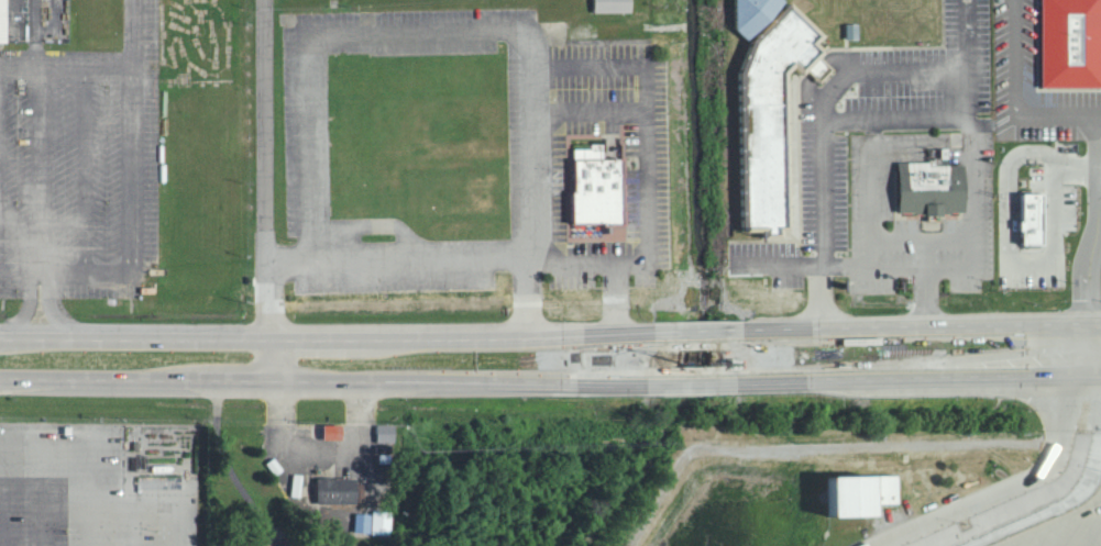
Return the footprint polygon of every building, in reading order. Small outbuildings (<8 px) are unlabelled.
[(9,41),(9,0),(0,0),(0,41),(9,41)] [(634,11),(634,0),(597,0),(597,11),(634,11)] [(750,32),(780,0),(801,0),(824,21),(815,31),(825,40),(803,63),(793,53),(786,60),(790,229),(742,230),(739,65),(750,32)] [(757,33),(756,20),(785,19),(784,0),(739,0),(740,33),(757,33)] [(1100,86),(1100,0),(1046,0),(1045,86),(1100,86)] [(566,138),(618,137),(619,215),(568,216),(566,138)] [(892,152),(957,149),(959,200),(893,203),(892,152)] [(1026,244),(1047,243),(1046,191),(1025,191),(1026,244)] [(1017,229),(1017,277),(1047,277),(1047,229),(1017,229)] [(346,423),(327,424),(327,438),(346,437),(346,423)] [(398,442),(398,423),(380,423),(380,441),(398,442)] [(147,443),(124,442),(124,458),(147,458),(147,443)] [(880,503),(902,503),(901,473),(836,474),(837,515),(880,514),(880,503)] [(360,501),(360,476),(320,477),(321,503),(360,501)] [(396,510),(377,509),(376,533),(395,533),(396,510)] [(358,531),(375,531),(375,512),(359,512),(358,531)]
